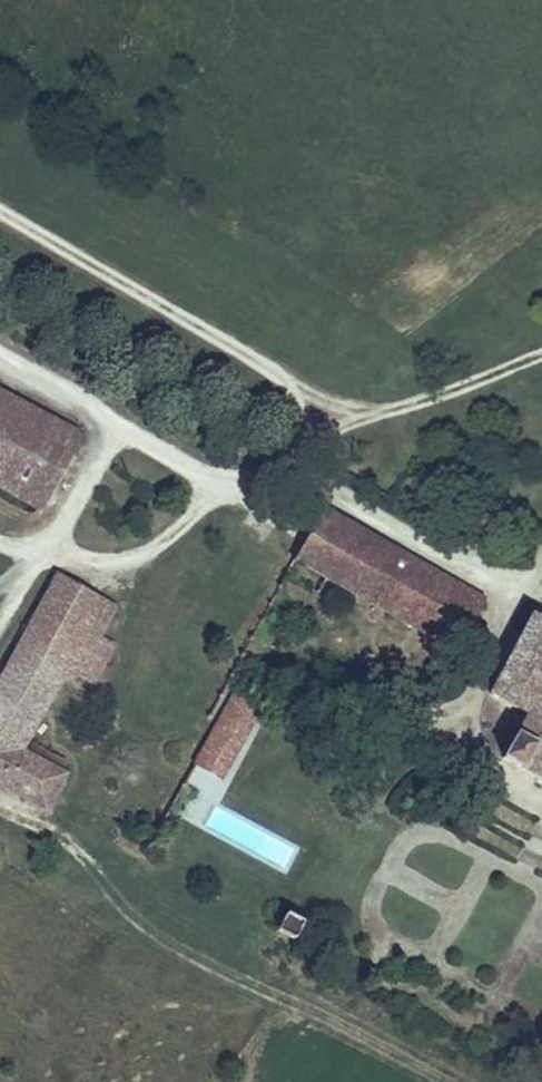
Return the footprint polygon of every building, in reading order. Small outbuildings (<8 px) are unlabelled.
[(0,391),(0,496),(43,518),(86,437),(0,391)] [(491,601),(325,510),(292,567),(461,656),(491,601)] [(0,682),(0,794),(49,818),(71,777),(27,754),(68,679),(76,684),(78,680),(97,688),(118,647),(103,639),(118,609),(57,575),(0,682)] [(503,768),(541,789),(541,624),(532,618),(487,702),(527,723),(503,768)] [(236,692),(194,768),(223,783),(265,708),(236,692)] [(289,919),(281,937),(298,947),(307,929),(289,919)]
